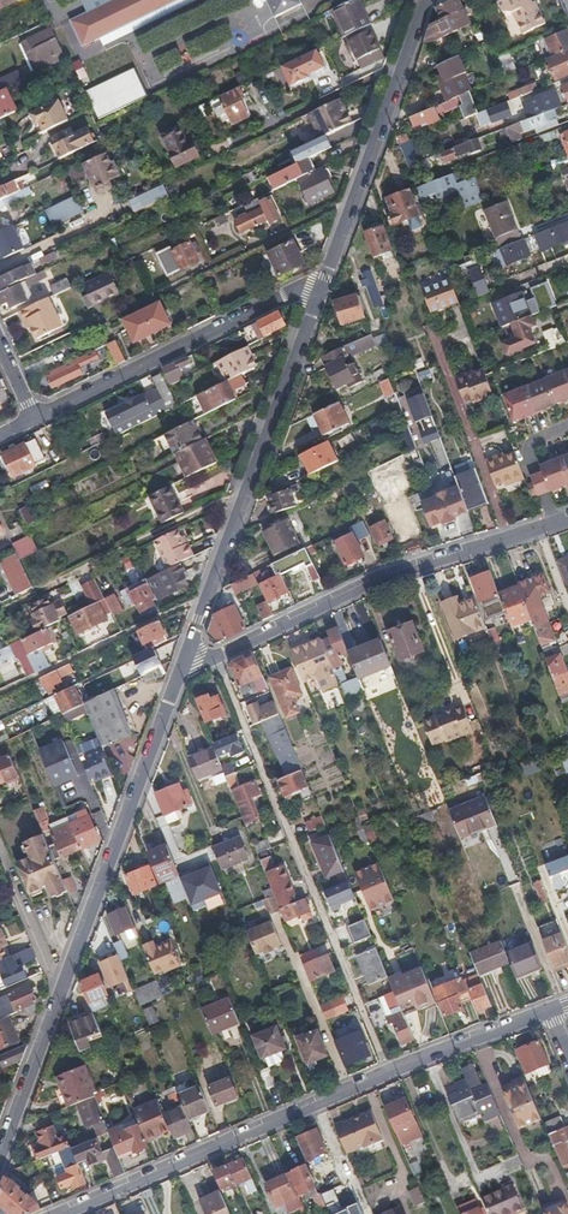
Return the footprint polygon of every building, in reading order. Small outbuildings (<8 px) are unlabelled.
[(85,2),(88,11),(71,20),(81,44),(100,35),(173,0),(90,0),(85,2)] [(100,35),(103,43),(124,33),(193,0),(173,0),(100,35)] [(275,15),(303,2),(302,0),(268,0),(275,15)] [(359,0),(348,0),(332,8),(345,35),(370,23),(359,0)] [(436,10),(440,20),(466,8),(465,7),(461,9),(457,0),(439,0),(436,10)] [(533,0),(500,0),(499,0),(504,10),(514,11),(521,26),(544,16),(537,0),(535,0),(533,1),(533,0)] [(440,20),(430,24),(419,55),(471,30),(464,14),(467,13),(466,8),(440,20)] [(546,21),(544,16),(521,26),(525,32),(546,21)] [(30,50),(55,37),(51,27),(25,39),(30,50)] [(382,55),(370,29),(359,34),(358,32),(349,37),(353,46),(362,65),(382,55)] [(566,29),(545,38),(553,56),(567,49),(567,32),(566,29)] [(30,50),(27,51),(34,69),(54,59),(52,55),(62,51),(55,37),(30,50)] [(353,46),(349,37),(344,39),(349,48),(353,46)] [(22,40),(27,51),(30,50),(25,39),(22,40)] [(114,66),(106,48),(82,59),(90,78),(114,66)] [(553,56),(548,58),(556,77),(567,72),(567,49),(553,56)] [(315,50),(282,65),(291,85),(308,76),(307,75),(323,67),(315,50)] [(63,55),(62,51),(52,55),(54,59),(63,55)] [(466,52),(458,56),(460,61),(469,57),(466,52)] [(458,56),(437,66),(441,74),(433,77),(444,102),(448,101),(451,99),(461,95),(470,91),(462,73),(465,71),(460,61),(458,56)] [(138,68),(88,89),(99,117),(149,96),(138,68)] [(24,79),(19,69),(0,78),(0,90),(6,87),(24,79)] [(239,83),(248,79),(244,70),(236,73),(239,83)] [(510,100),(532,91),(529,84),(507,92),(510,100)] [(240,85),(219,95),(233,123),(253,113),(240,85)] [(2,117),(17,109),(6,87),(0,90),(0,118),(2,117)] [(559,104),(553,89),(530,98),(536,113),(559,104)] [(479,112),(470,91),(461,95),(464,102),(470,116),(479,112)] [(464,102),(461,95),(451,99),(454,106),(464,102)] [(351,122),(339,97),(325,104),(327,112),(326,112),(334,130),(351,122)] [(41,123),(65,112),(58,99),(30,113),(33,118),(35,123),(40,121),(41,123)] [(327,112),(325,104),(302,115),(314,140),(324,135),(334,130),(326,112),(327,112)] [(510,114),(506,104),(488,111),(492,121),(510,114)] [(435,106),(412,116),(416,125),(428,120),(430,122),(439,118),(435,106)] [(67,119),(69,119),(65,112),(41,123),(44,130),(57,124),(67,119)] [(511,143),(521,139),(518,133),(534,127),(548,121),(545,113),(506,128),(508,135),(510,139),(511,143)] [(9,132),(2,117),(0,118),(0,136),(9,132)] [(548,121),(534,127),(536,133),(555,126),(558,125),(556,118),(552,119),(548,121)] [(67,119),(57,124),(60,132),(49,138),(52,143),(73,133),(67,119)] [(41,123),(36,126),(40,133),(44,130),(41,123)] [(186,142),(178,125),(162,133),(177,165),(199,154),(192,139),(186,142)] [(94,141),(87,126),(73,133),(52,143),(59,158),(94,141)] [(506,128),(499,130),(502,138),(508,135),(506,128)] [(406,133),(398,136),(401,143),(409,140),(406,133)] [(284,155),(290,167),(309,158),(330,148),(324,135),(314,140),(284,155)] [(475,139),(436,155),(437,159),(445,156),(447,159),(470,151),(471,153),(479,150),(475,139)] [(118,175),(111,159),(107,161),(105,156),(86,165),(94,184),(95,186),(98,184),(102,191),(109,188),(109,184),(107,180),(118,175)] [(282,186),(315,170),(309,158),(290,167),(271,176),(277,188),(282,186)] [(418,161),(409,165),(413,176),(423,172),(418,161)] [(334,191),(324,169),(298,181),(309,203),(334,191)] [(417,188),(422,202),(436,197),(437,198),(448,194),(448,192),(458,189),(460,195),(457,196),(462,207),(480,200),(476,189),(477,188),(473,178),(469,180),(466,181),(464,177),(467,176),(465,169),(417,188)] [(244,174),(246,184),(256,181),(254,171),(244,174)] [(520,185),(527,182),(523,173),(516,176),(520,185)] [(0,187),(0,200),(1,200),(20,190),(16,179),(0,187)] [(169,196),(162,181),(130,196),(137,211),(169,196)] [(423,225),(410,190),(387,199),(392,214),(388,215),(392,226),(407,220),(411,230),(423,225)] [(78,195),(48,207),(55,224),(84,212),(78,195)] [(260,203),(258,197),(243,204),(246,210),(260,203)] [(270,199),(260,203),(262,207),(244,215),(249,226),(267,218),(270,223),(279,218),(270,199)] [(486,209),(487,212),(510,203),(508,200),(486,209)] [(510,203),(487,212),(500,247),(523,237),(516,219),(514,219),(511,212),(513,211),(510,203)] [(426,211),(429,220),(435,217),(432,209),(426,211)] [(225,221),(223,214),(214,218),(218,224),(225,221)] [(535,233),(541,250),(567,240),(567,220),(535,233)] [(382,227),(365,233),(373,257),(390,251),(382,227)] [(538,246),(533,233),(526,236),(530,249),(538,246)] [(198,260),(187,237),(174,243),(175,246),(158,253),(167,275),(198,260)] [(530,254),(523,237),(500,247),(507,263),(530,254)] [(304,263),(293,239),(268,251),(279,275),(304,263)] [(66,252),(63,247),(54,251),(56,257),(66,252)] [(499,253),(497,248),(490,250),(492,256),(499,253)] [(453,256),(443,259),(445,263),(447,267),(456,264),(453,256)] [(475,256),(456,264),(460,273),(469,270),(478,293),(489,289),(475,256)] [(0,277),(0,291),(23,279),(34,274),(29,263),(0,277)] [(381,276),(377,267),(361,273),(364,279),(361,280),(363,287),(366,286),(374,307),(386,303),(383,295),(379,296),(373,279),(381,276)] [(43,270),(34,274),(23,279),(26,286),(46,277),(43,270)] [(83,281),(80,282),(82,285),(100,277),(98,273),(83,281)] [(110,273),(100,277),(105,288),(115,283),(110,273)] [(80,293),(88,310),(120,294),(115,283),(105,288),(100,277),(82,285),(84,291),(80,293)] [(62,291),(69,287),(65,278),(51,285),(55,294),(62,291)] [(431,311),(448,304),(459,300),(451,278),(423,289),(431,311)] [(2,305),(9,302),(11,307),(31,297),(26,286),(23,279),(0,291),(0,300),(2,305)] [(80,293),(76,284),(69,287),(62,291),(67,300),(80,293)] [(511,322),(531,314),(522,290),(492,302),(501,325),(511,322)] [(48,297),(18,311),(23,321),(27,319),(36,339),(62,326),(48,297)] [(363,318),(356,297),(339,303),(346,324),(363,318)] [(171,324),(160,302),(124,319),(134,342),(171,324)] [(253,323),(261,341),(287,328),(288,327),(280,310),(253,323)] [(534,324),(531,314),(511,322),(517,335),(503,341),(507,352),(534,341),(529,326),(534,324)] [(373,333),(369,322),(355,328),(359,339),(366,336),(373,333)] [(565,341),(559,326),(552,329),(558,344),(565,341)] [(544,332),(549,348),(558,344),(552,329),(544,332)] [(359,339),(342,346),(347,355),(377,343),(375,339),(373,333),(366,336),(359,339)] [(379,347),(392,341),(389,333),(375,339),(377,343),(379,347)] [(116,364),(125,360),(114,340),(106,344),(116,364)] [(342,346),(335,349),(322,356),(337,386),(348,380),(350,385),(356,383),(343,357),(347,355),(342,346)] [(251,359),(246,348),(222,360),(218,362),(227,381),(242,374),(258,366),(254,357),(251,359)] [(90,351),(45,373),(52,388),(80,374),(77,367),(93,359),(90,351)] [(171,380),(175,378),(181,374),(179,368),(189,363),(187,358),(175,363),(176,364),(166,370),(171,380)] [(556,369),(557,371),(532,382),(531,380),(515,386),(516,388),(503,394),(513,419),(526,414),(526,416),(543,409),(543,408),(567,396),(567,397),(567,365),(556,369)] [(462,395),(490,384),(486,373),(484,368),(474,372),(456,378),(461,390),(462,395)] [(456,378),(474,372),(473,369),(455,375),(456,378)] [(168,410),(176,405),(160,374),(152,378),(157,387),(168,410)] [(242,374),(227,381),(195,397),(204,415),(251,392),(242,374)] [(390,377),(382,381),(387,395),(395,392),(390,377)] [(474,401),(494,394),(490,384),(462,395),(465,401),(473,398),(474,401)] [(116,435),(168,410),(157,387),(106,413),(116,435)] [(424,393),(422,388),(398,397),(416,446),(424,444),(440,438),(424,393)] [(338,402),(313,414),(322,433),(347,421),(338,402)] [(192,421),(160,436),(169,455),(174,452),(201,439),(193,424),(192,421)] [(217,462),(204,438),(201,439),(174,452),(187,477),(217,462)] [(327,441),(300,454),(309,474),(337,461),(327,441)] [(15,477),(37,467),(31,455),(26,444),(15,449),(4,455),(15,477)] [(488,461),(496,483),(506,480),(513,477),(514,481),(525,477),(515,451),(505,455),(488,461)] [(31,455),(37,467),(44,463),(39,452),(31,455)] [(488,461),(505,455),(504,452),(487,459),(488,461)] [(551,491),(553,490),(554,492),(562,489),(561,487),(567,485),(567,453),(554,458),(554,459),(541,465),(544,472),(551,491)] [(466,508),(488,500),(477,468),(475,469),(471,459),(450,466),(458,487),(466,508)] [(534,483),(539,495),(539,496),(544,494),(551,491),(544,472),(537,475),(532,477),(534,483)] [(34,492),(49,486),(46,479),(31,486),(34,492)] [(528,485),(532,497),(539,495),(534,483),(528,485)] [(266,494),(262,497),(267,512),(291,505),(289,491),(296,489),(295,484),(288,486),(288,488),(266,494)] [(171,485),(149,495),(163,524),(185,514),(171,485)] [(466,508),(458,487),(438,495),(438,496),(422,502),(430,526),(442,521),(443,524),(455,520),(454,517),(467,512),(466,508)] [(27,524),(38,519),(32,504),(21,509),(27,524)] [(412,536),(422,532),(417,519),(407,523),(412,536)] [(299,545),(288,520),(265,531),(276,556),(299,545)] [(368,532),(364,523),(355,527),(359,534),(360,536),(368,532)] [(394,542),(386,524),(372,531),(380,548),(394,542)] [(355,527),(348,530),(351,537),(359,534),(355,527)] [(176,564),(195,555),(188,542),(185,543),(179,529),(155,541),(168,568),(176,564)] [(357,544),(363,541),(360,536),(359,534),(351,537),(336,545),(344,565),(363,556),(357,544)] [(313,582),(321,578),(307,549),(272,566),(276,574),(281,572),(282,574),(303,563),(313,582)] [(15,553),(0,561),(0,566),(15,597),(33,588),(18,559),(15,553)] [(183,578),(176,564),(168,568),(146,579),(155,598),(182,586),(180,580),(183,578)] [(499,592),(491,570),(473,577),(482,599),(484,598),(499,592)] [(546,571),(518,582),(519,585),(532,618),(535,626),(548,621),(542,605),(556,599),(546,571)] [(254,574),(231,584),(235,594),(258,583),(254,574)] [(267,602),(290,590),(282,574),(269,580),(266,574),(262,577),(264,582),(259,584),(267,602)] [(155,598),(146,579),(123,590),(129,603),(137,600),(142,610),(154,605),(151,600),(155,598)] [(519,585),(499,592),(512,625),(532,618),(519,585)] [(472,641),(474,647),(493,640),(483,613),(474,591),(464,595),(462,592),(454,595),(455,596),(472,641)] [(116,593),(106,598),(113,611),(115,617),(125,612),(116,593)] [(462,645),(472,641),(455,596),(444,600),(462,645)] [(31,621),(36,632),(46,628),(60,621),(59,618),(68,613),(61,600),(53,604),(49,597),(29,607),(34,619),(31,621)] [(106,598),(105,599),(98,602),(71,616),(78,632),(106,619),(104,616),(113,611),(106,598)] [(263,620),(274,615),(267,602),(257,607),(263,620)] [(215,614),(208,633),(217,643),(246,629),(235,604),(215,614)] [(489,612),(483,613),(493,640),(494,642),(499,640),(489,612)] [(544,651),(558,646),(548,621),(535,626),(544,651)] [(157,622),(138,631),(147,651),(167,641),(157,622)] [(424,652),(412,623),(391,632),(402,661),(424,652)] [(32,664),(36,671),(51,664),(43,649),(53,644),(46,628),(36,632),(23,639),(30,654),(28,655),(32,664)] [(349,654),(338,629),(327,634),(329,640),(321,642),(333,670),(343,666),(340,658),(349,654)] [(320,638),(289,651),(304,686),(318,680),(323,692),(339,685),(333,670),(321,642),(320,638)] [(21,640),(14,643),(20,657),(28,654),(21,640)] [(359,680),(392,667),(391,665),(381,640),(349,654),(358,677),(359,680)] [(462,645),(464,650),(474,647),(472,641),(462,645)] [(4,648),(0,650),(0,662),(14,655),(10,645),(4,648)] [(547,658),(560,654),(558,646),(544,651),(547,658)] [(150,652),(143,655),(144,659),(136,664),(141,675),(156,668),(165,664),(160,652),(152,655),(150,652)] [(252,653),(233,662),(231,667),(236,678),(242,694),(254,689),(258,691),(267,688),(252,653)] [(554,676),(567,672),(560,654),(547,658),(554,676)] [(143,655),(134,659),(136,664),(144,659),(143,655)] [(27,667),(30,674),(36,671),(32,664),(27,667)] [(69,664),(40,677),(46,689),(64,679),(62,675),(72,671),(69,664)] [(156,668),(141,675),(144,682),(150,678),(151,680),(162,675),(160,671),(166,667),(165,664),(156,668)] [(285,718),(296,714),(291,701),(301,697),(290,669),(269,678),(285,718)] [(567,672),(554,676),(561,695),(567,693),(567,674),(567,672)] [(363,690),(359,680),(358,677),(339,685),(339,686),(344,697),(363,690)] [(74,685),(54,695),(63,712),(72,708),(82,703),(75,687),(74,685)] [(84,702),(87,710),(101,745),(131,732),(114,688),(84,702)] [(207,695),(198,699),(207,721),(224,714),(217,696),(209,699),(207,695)] [(277,715),(272,701),(269,703),(260,707),(258,703),(250,707),(249,707),(255,723),(269,718),(277,715)] [(72,708),(63,712),(62,713),(65,721),(87,710),(84,702),(82,703),(72,708)] [(473,730),(464,703),(444,710),(445,712),(437,715),(434,714),(423,718),(432,743),(445,738),(446,740),(473,730)] [(280,720),(277,715),(269,718),(271,725),(267,727),(286,775),(299,770),(301,769),(280,720)] [(214,742),(219,756),(229,752),(231,755),(243,750),(236,733),(214,742)] [(76,746),(81,761),(86,773),(88,778),(93,776),(94,780),(110,774),(101,750),(96,738),(76,746)] [(40,750),(52,782),(76,773),(64,741),(40,750)] [(0,759),(0,769),(4,779),(17,773),(10,755),(0,759)] [(216,755),(190,765),(199,785),(225,775),(222,768),(221,766),(216,755)] [(225,765),(221,766),(222,768),(225,775),(226,777),(231,775),(235,773),(233,767),(227,769),(225,765)] [(487,776),(484,769),(475,772),(478,780),(487,776)] [(286,775),(277,779),(284,795),(306,786),(299,770),(286,775)] [(236,789),(231,775),(226,777),(231,791),(236,789)] [(231,791),(241,816),(245,824),(259,817),(251,797),(259,794),(255,781),(236,789),(231,791)] [(175,808),(189,802),(184,787),(180,789),(177,782),(156,791),(168,822),(179,818),(175,808)] [(461,844),(497,830),(485,799),(449,813),(461,844)] [(43,807),(33,811),(42,832),(51,828),(43,807)] [(77,820),(69,824),(70,825),(75,838),(80,848),(97,841),(85,810),(75,814),(77,820)] [(324,815),(306,821),(309,832),(328,826),(324,815)] [(48,847),(51,856),(59,853),(60,857),(80,848),(75,838),(70,825),(50,833),(54,844),(48,847)] [(360,830),(364,844),(378,840),(374,825),(360,830)] [(429,838),(438,834),(436,828),(426,832),(429,838)] [(48,847),(42,834),(24,842),(30,858),(18,863),(21,872),(25,874),(28,880),(26,883),(30,894),(42,889),(40,884),(46,881),(47,887),(52,896),(66,891),(62,881),(51,856),(48,847)] [(343,869),(333,847),(328,835),(312,842),(325,877),(335,872),(343,869)] [(239,838),(213,848),(221,869),(248,858),(239,838)] [(257,853),(271,847),(267,839),(253,845),(257,853)] [(178,875),(166,845),(148,853),(159,882),(178,875)] [(544,865),(554,894),(567,889),(567,856),(544,865)] [(269,857),(260,860),(274,894),(278,903),(280,909),(296,902),(281,866),(274,869),(269,857)] [(353,871),(360,888),(363,894),(369,909),(393,899),(377,861),(353,871)] [(156,883),(148,863),(125,872),(133,892),(156,883)] [(220,892),(208,863),(197,868),(199,872),(191,875),(189,871),(189,870),(178,875),(193,910),(204,906),(202,900),(220,892)] [(343,869),(335,872),(339,883),(347,879),(343,869)] [(70,878),(62,881),(66,891),(67,893),(75,889),(70,878)] [(542,901),(548,899),(540,879),(535,881),(542,901)] [(353,894),(348,881),(326,890),(332,906),(338,904),(337,900),(353,894)] [(270,914),(280,910),(280,909),(278,903),(274,894),(263,899),(270,914)] [(310,917),(303,899),(296,902),(280,909),(280,910),(285,921),(301,915),(304,920),(310,917)] [(137,933),(133,925),(132,925),(124,906),(107,913),(116,932),(125,928),(128,936),(137,933)] [(347,924),(354,942),(370,935),(366,924),(363,918),(347,924)] [(567,963),(567,950),(562,935),(560,935),(554,920),(537,927),(553,968),(567,963)] [(246,932),(255,954),(263,951),(264,953),(272,950),(272,947),(280,943),(271,922),(246,932)] [(113,942),(107,929),(102,932),(107,944),(113,942)] [(168,936),(153,942),(154,946),(169,940),(168,936)] [(120,940),(113,942),(118,956),(119,958),(126,955),(120,940)] [(153,942),(142,946),(148,961),(153,972),(178,961),(169,940),(154,946),(153,942)] [(480,977),(511,964),(507,955),(500,940),(470,953),(475,965),(480,977)] [(519,982),(546,971),(534,944),(507,955),(511,964),(519,982)] [(2,946),(7,957),(11,956),(6,945),(2,946)] [(36,958),(32,946),(29,948),(33,957),(22,963),(19,956),(19,952),(13,955),(20,969),(24,968),(36,958)] [(302,964),(326,954),(323,946),(299,956),(302,964)] [(367,983),(387,975),(375,947),(356,955),(367,983)] [(24,950),(19,952),(19,956),(22,963),(33,957),(29,948),(24,950)] [(49,954),(55,967),(58,959),(54,952),(49,954)] [(333,970),(326,954),(302,964),(309,980),(333,970)] [(0,960),(0,985),(26,974),(24,968),(20,969),(13,955),(11,956),(7,957),(0,960)] [(119,958),(118,956),(101,963),(110,985),(128,978),(119,958)] [(480,1013),(493,1009),(480,977),(475,965),(459,971),(460,973),(471,1000),(472,1002),(475,1001),(480,1013)] [(422,970),(391,983),(393,991),(404,1016),(436,1003),(422,970)] [(463,1003),(471,1000),(460,973),(432,983),(446,1017),(465,1010),(463,1003)] [(98,975),(79,982),(90,1011),(105,1005),(102,997),(106,994),(98,975)] [(138,1003),(150,999),(162,994),(156,980),(133,990),(138,1003)] [(31,985),(9,994),(16,1009),(37,1000),(31,985)] [(402,1044),(414,1039),(404,1016),(393,991),(382,995),(402,1044)] [(333,1014),(347,1008),(342,996),(328,1001),(330,1006),(333,1014)] [(201,1009),(209,1031),(237,1020),(228,997),(201,1009)] [(138,1003),(147,1024),(158,1020),(150,999),(138,1003)] [(35,1005),(24,1010),(26,1015),(38,1010),(35,1005)] [(321,1009),(324,1018),(333,1014),(330,1006),(321,1009)] [(91,1012),(69,1020),(77,1038),(85,1035),(92,1032),(88,1024),(95,1021),(91,1012)] [(333,1027),(338,1040),(362,1031),(357,1017),(333,1027)] [(9,1020),(0,1024),(0,1037),(1,1038),(0,1038),(0,1048),(18,1040),(9,1020)] [(285,1048),(276,1026),(253,1036),(261,1057),(265,1056),(269,1066),(281,1061),(284,1055),(282,1049),(285,1048)] [(326,1056),(316,1032),(296,1040),(306,1064),(326,1056)] [(85,1035),(77,1038),(81,1047),(89,1045),(85,1035)] [(346,1064),(368,1055),(361,1037),(353,1040),(350,1036),(345,1038),(347,1043),(339,1046),(346,1064)] [(538,1041),(520,1049),(523,1055),(518,1057),(525,1073),(548,1063),(538,1041)] [(27,1044),(0,1055),(0,1057),(4,1066),(21,1059),(27,1044)] [(73,1102),(92,1093),(81,1066),(55,1076),(63,1094),(67,1104),(73,1102)] [(259,1073),(266,1089),(275,1086),(268,1070),(259,1073)] [(541,1118),(522,1075),(511,1080),(513,1084),(502,1089),(516,1120),(519,1128),(541,1118)] [(216,1108),(237,1099),(229,1080),(208,1089),(216,1108)] [(470,1088),(466,1080),(455,1085),(458,1094),(447,1099),(458,1123),(481,1113),(475,1100),(471,1090),(470,1088)] [(184,1082),(173,1086),(176,1095),(186,1118),(208,1109),(199,1085),(187,1090),(184,1082)] [(475,1100),(481,1113),(483,1119),(499,1111),(487,1083),(471,1090),(475,1100)] [(107,1128),(93,1093),(92,1093),(73,1102),(82,1124),(89,1122),(91,1126),(93,1134),(107,1128)] [(55,1097),(59,1108),(67,1104),(63,1094),(55,1097)] [(186,1118),(176,1095),(172,1097),(176,1108),(164,1113),(175,1140),(192,1133),(186,1118)] [(404,1099),(384,1107),(394,1133),(415,1123),(404,1099)] [(168,1130),(156,1100),(141,1107),(142,1112),(134,1115),(145,1140),(168,1130)] [(141,1107),(132,1110),(134,1115),(142,1112),(141,1107)] [(383,1142),(370,1112),(368,1113),(381,1143),(383,1142)] [(381,1143),(368,1113),(354,1118),(353,1116),(333,1124),(347,1155),(365,1148),(366,1150),(381,1143)] [(133,1118),(107,1128),(116,1151),(119,1159),(126,1157),(124,1152),(131,1149),(133,1153),(146,1148),(133,1118)] [(548,1133),(562,1127),(559,1118),(544,1124),(548,1133)] [(562,1127),(548,1133),(561,1163),(567,1160),(567,1147),(564,1138),(567,1136),(567,1137),(567,1124),(562,1127)] [(35,1147),(39,1157),(47,1154),(66,1146),(61,1134),(55,1136),(51,1126),(34,1133),(39,1145),(35,1147)] [(316,1130),(296,1138),(306,1160),(325,1152),(316,1130)] [(86,1140),(84,1138),(79,1140),(80,1143),(69,1148),(78,1168),(89,1163),(91,1167),(97,1164),(95,1160),(101,1158),(92,1138),(86,1140)] [(66,1146),(47,1154),(57,1175),(55,1176),(60,1188),(70,1184),(73,1188),(84,1183),(78,1168),(69,1148),(67,1145),(66,1146)] [(119,1159),(116,1151),(105,1156),(106,1160),(114,1177),(124,1173),(119,1159)] [(501,1160),(505,1170),(521,1163),(517,1152),(501,1160)] [(106,1160),(105,1156),(101,1158),(95,1160),(97,1164),(106,1160)] [(336,1160),(341,1174),(353,1169),(347,1156),(336,1160)] [(256,1188),(243,1157),(227,1163),(235,1183),(244,1180),(249,1191),(256,1188)] [(414,1158),(407,1161),(414,1177),(421,1175),(414,1158)] [(235,1183),(227,1163),(212,1170),(220,1189),(235,1183)] [(306,1167),(286,1176),(295,1196),(306,1192),(310,1198),(317,1194),(318,1193),(306,1167)] [(295,1196),(286,1176),(265,1185),(273,1206),(283,1202),(295,1196)] [(42,1185),(38,1177),(26,1182),(30,1191),(42,1185)] [(2,1180),(0,1188),(0,1213),(30,1213),(37,1211),(35,1205),(25,1196),(23,1197),(17,1191),(18,1190),(9,1182),(2,1180)] [(483,1203),(488,1213),(523,1213),(525,1213),(513,1186),(504,1190),(505,1193),(483,1203)] [(514,1186),(513,1186),(525,1213),(526,1213),(514,1186)] [(218,1188),(199,1197),(206,1213),(230,1213),(218,1188)] [(414,1205),(424,1201),(419,1189),(409,1193),(414,1205)] [(320,1192),(318,1193),(317,1194),(323,1205),(325,1204),(320,1192)] [(300,1207),(295,1196),(283,1202),(287,1212),(300,1207)] [(460,1213),(485,1213),(478,1199),(457,1208),(460,1213)] [(544,1213),(567,1213),(567,1209),(564,1200),(554,1204),(552,1201),(540,1205),(544,1213)] [(356,1204),(334,1213),(361,1213),(356,1204)]
